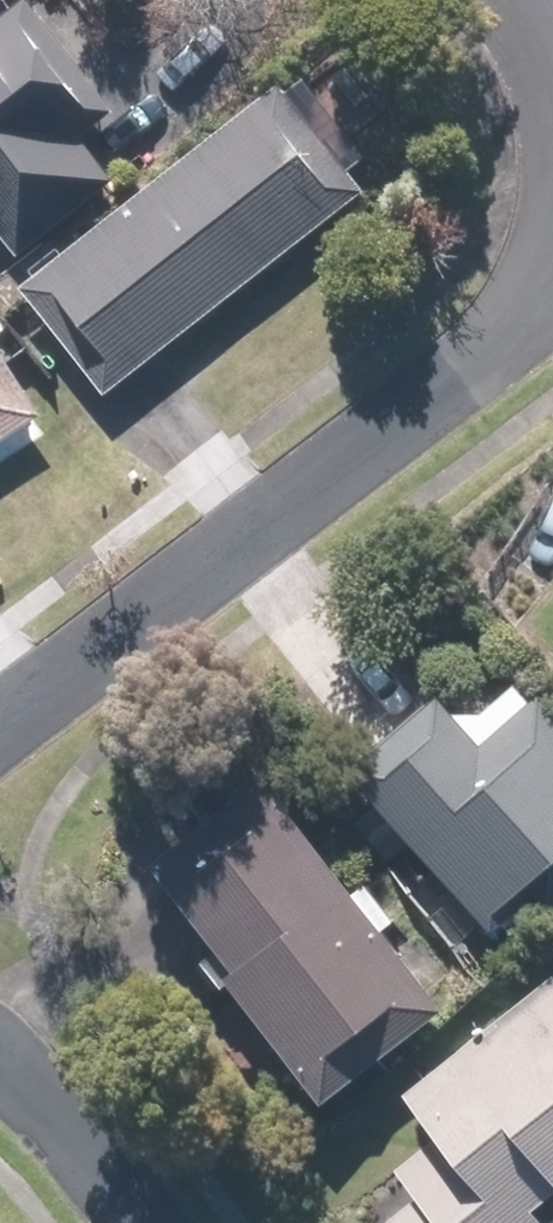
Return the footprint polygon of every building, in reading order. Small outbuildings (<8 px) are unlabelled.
[(27,258),(123,183),(89,140),(125,113),(38,1),(0,30),(0,224),(27,258)] [(369,191),(283,82),(24,286),(111,396),(369,191)] [(50,420),(2,343),(14,335),(0,314),(0,452),(50,420)] [(448,687),(363,771),(389,798),(362,826),(398,863),(419,842),(520,945),(552,913),(552,710),(540,697),(498,738),(448,687)] [(273,771),(166,856),(250,961),(238,971),(339,1097),(451,1007),(388,929),(406,915),(377,879),(366,887),(273,771)] [(552,968),(414,1084),(451,1128),(396,1174),(406,1185),(384,1203),(401,1222),(551,1222),(542,1212),(552,1202),(552,968)]
